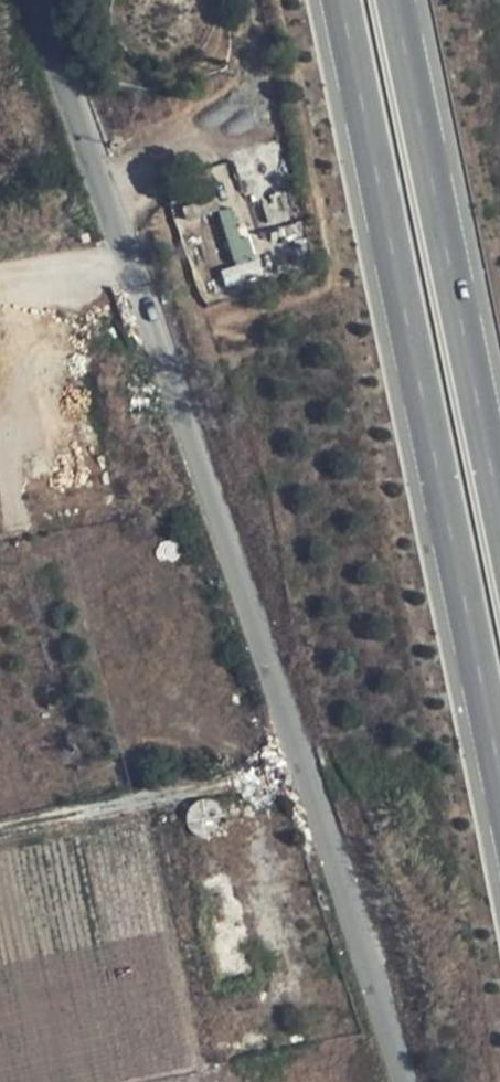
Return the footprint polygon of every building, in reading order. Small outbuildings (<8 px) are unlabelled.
[(218,214),(246,277),(260,271),(233,208),(218,214)]
